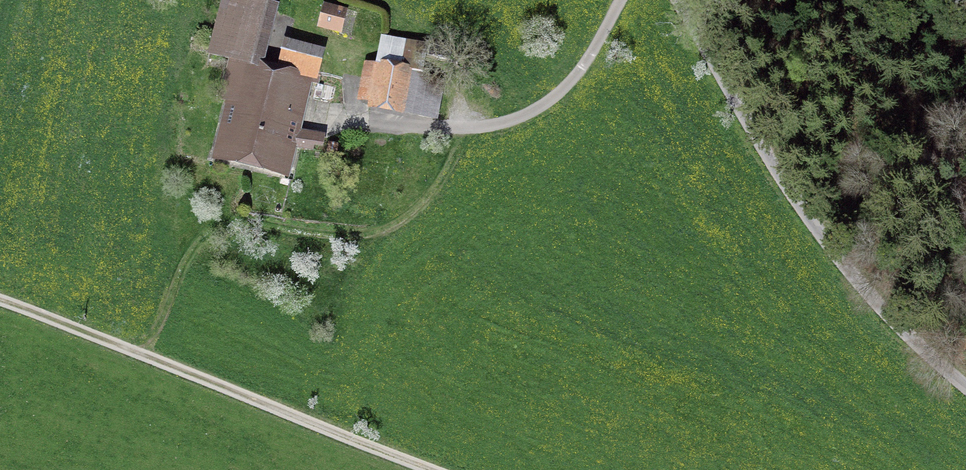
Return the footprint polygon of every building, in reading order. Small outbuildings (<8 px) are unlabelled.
[(307,86),(314,88),(321,58),(281,47),(274,74),(260,71),(276,7),(248,0),(220,0),(204,60),(234,68),(210,166),(285,183),(307,86)] [(346,14),(322,8),(316,31),(340,37),(346,14)] [(357,101),(436,118),(444,79),(420,73),(426,44),(380,34),(373,66),(365,64),(357,101)]
